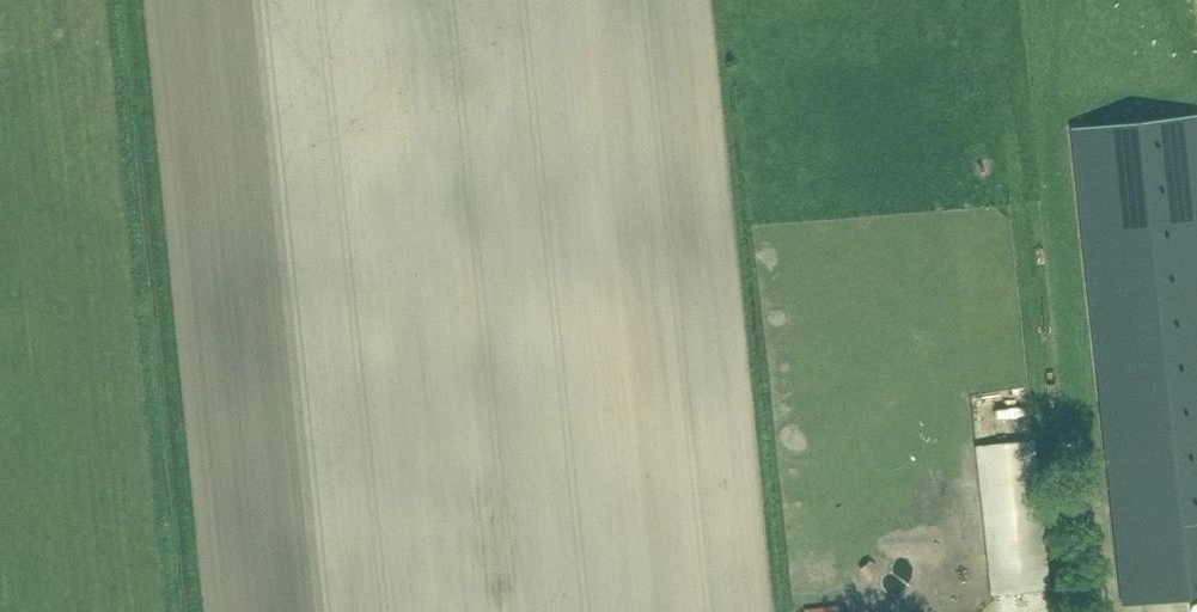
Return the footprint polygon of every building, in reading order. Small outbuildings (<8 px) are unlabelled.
[(1196,597),(1196,116),(1071,129),(1121,605),(1196,597)] [(1048,589),(1032,439),(974,445),(990,596),(1048,589)]
